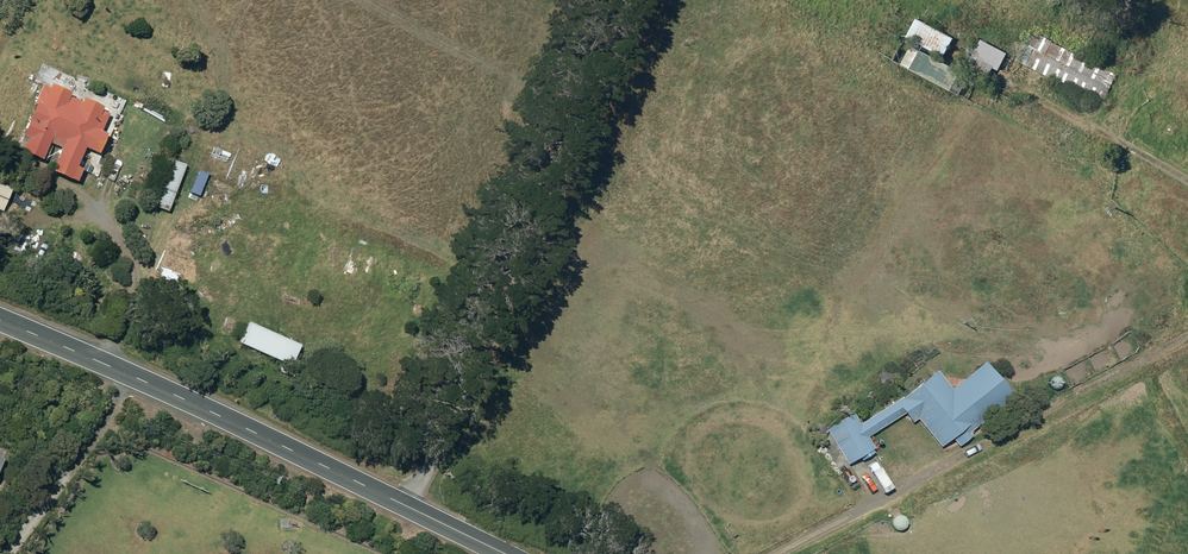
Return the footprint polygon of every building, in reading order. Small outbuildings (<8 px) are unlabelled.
[(953,38),(917,18),(906,38),(942,58),(953,38)] [(1117,73),(1032,34),(1019,65),(1104,103),(1117,73)] [(996,71),(1006,54),(981,40),(965,69),(985,81),(992,69),(996,71)] [(905,43),(895,63),(957,96),(968,76),(905,43)] [(47,175),(74,186),(80,170),(74,168),(81,151),(94,156),(102,137),(99,136),(107,117),(63,99),(63,97),(43,89),(42,91),(38,89),(18,140),(24,142),(19,155),(37,162),(44,146),(57,151),(47,175)] [(165,214),(182,166),(171,162),(154,210),(165,214)] [(0,186),(0,212),(10,191),(0,186)] [(1,257),(14,228),(0,222),(0,256),(1,257)] [(295,348),(244,325),(235,344),(286,368),(295,348)] [(914,419),(938,448),(948,439),(955,447),(969,436),(967,433),(1008,398),(978,364),(948,390),(932,371),(898,401),(856,426),(850,415),(823,431),(844,465),(870,449),(863,438),(900,415),(908,424),(914,419)]
